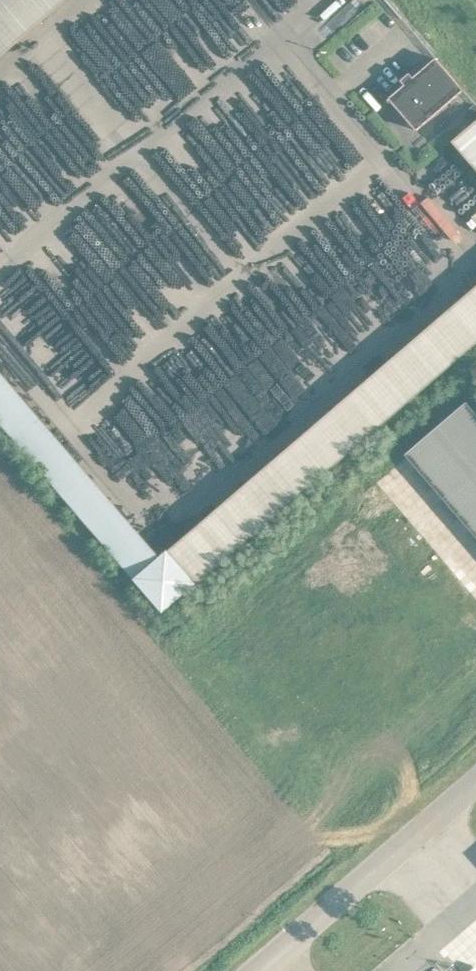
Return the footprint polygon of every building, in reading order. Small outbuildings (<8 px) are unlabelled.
[(59,0),(0,0),(0,51),(59,0)] [(389,88),(417,120),(464,80),(436,48),(414,68),(410,63),(401,70),(405,75),(389,88)] [(466,102),(475,113),(475,111),(475,94),(466,102)] [(453,134),(475,161),(475,114),(453,134)] [(161,604),(475,335),(475,278),(159,549),(0,364),(0,416),(161,604)] [(475,527),(475,403),(466,392),(405,444),(475,527)]
